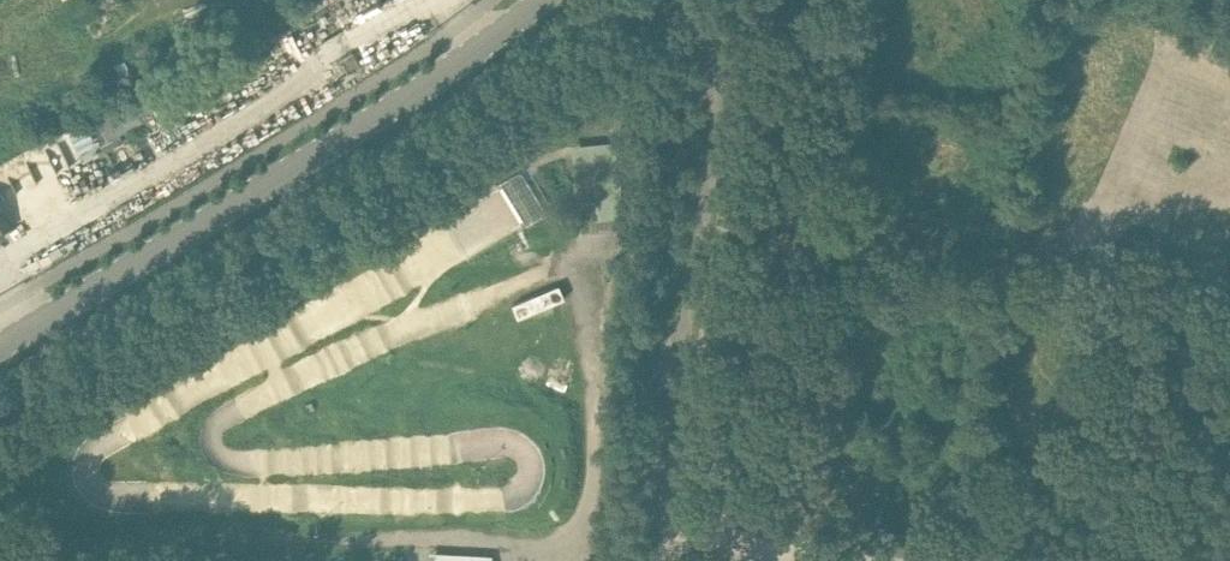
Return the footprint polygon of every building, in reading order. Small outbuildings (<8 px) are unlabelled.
[(621,215),(622,140),(581,140),(580,214),(621,215)] [(550,209),(530,171),(478,197),(483,207),(485,206),(499,234),(550,209)] [(516,300),(522,316),(571,298),(565,283),(516,300)]
